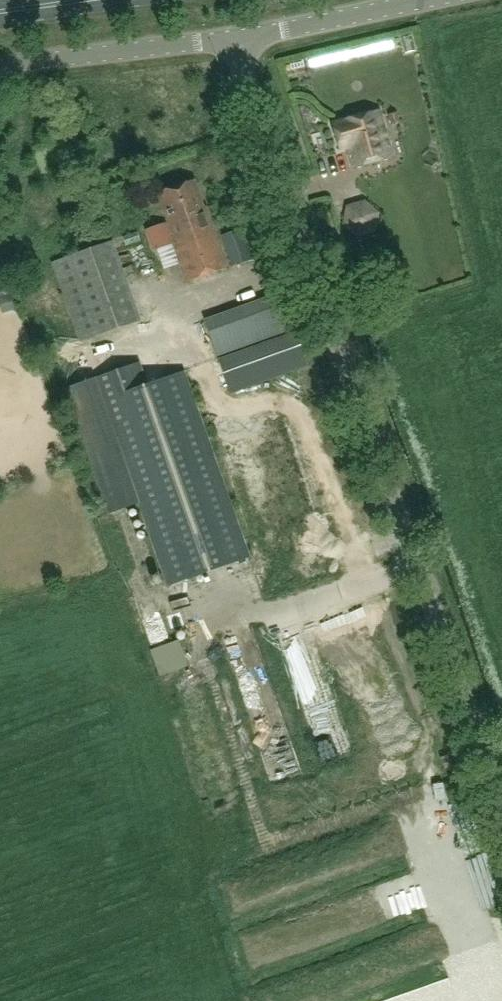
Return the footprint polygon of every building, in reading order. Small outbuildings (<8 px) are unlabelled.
[(382,111),(335,121),(341,149),(349,147),(353,166),(392,158),(382,111)] [(397,113),(389,115),(391,123),(399,120),(397,113)] [(168,223),(166,224),(145,231),(151,251),(173,244),(186,282),(226,269),(205,208),(204,208),(194,181),(158,193),(168,223)] [(364,200),(346,206),(343,224),(357,237),(375,231),(378,212),(364,200)] [(221,235),(231,266),(250,260),(240,229),(221,235)] [(55,263),(82,340),(139,319),(112,243),(55,263)] [(11,303),(0,271),(0,307),(11,303)] [(396,276),(380,280),(383,292),(399,288),(396,276)] [(205,321),(231,393),(306,366),(281,294),(205,321)] [(381,298),(373,301),(376,308),(384,305),(381,298)] [(146,385),(138,363),(95,378),(137,498),(168,586),(248,557),(183,372),(146,385)] [(137,498),(95,378),(66,388),(108,508),(137,498)] [(283,438),(264,444),(294,542),(314,536),(283,438)] [(286,641),(293,661),(322,652),(315,631),(286,641)] [(183,636),(156,643),(164,673),(191,667),(183,636)] [(377,656),(355,661),(360,687),(390,681),(388,671),(380,672),(377,656)] [(392,717),(391,702),(377,702),(378,741),(397,740),(396,717),(392,717)]
